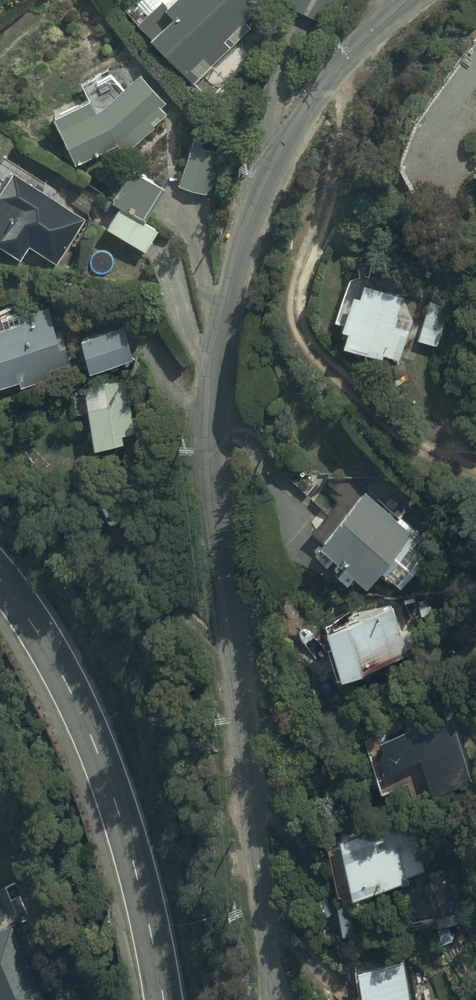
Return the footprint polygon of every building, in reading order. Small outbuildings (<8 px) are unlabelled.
[(127,10),(191,81),(229,46),(223,40),(259,7),(253,0),(138,0),(127,10)] [(292,6),(318,20),(329,0),(295,0),(292,6)] [(72,103),(55,111),(58,118),(57,118),(76,162),(118,143),(127,153),(171,114),(164,107),(169,102),(141,70),(124,85),(109,69),(81,81),(90,101),(74,108),(72,103)] [(193,138),(177,184),(207,194),(221,153),(202,147),(204,142),(193,138)] [(111,201),(120,206),(107,226),(144,251),(157,231),(142,221),(163,188),(132,167),(111,201)] [(20,258),(59,202),(15,171),(0,193),(0,244),(20,258)] [(414,265),(375,253),(368,275),(349,277),(337,319),(345,322),(343,327),(350,329),(345,342),(399,359),(418,298),(405,294),(414,265)] [(20,378),(22,385),(67,370),(49,311),(21,320),(17,305),(0,310),(0,384),(20,378)] [(124,325),(80,338),(90,370),(134,357),(124,325)] [(88,413),(93,447),(141,440),(131,378),(110,381),(110,377),(90,380),(90,385),(71,388),(76,415),(88,413)] [(322,540),(319,544),(366,586),(380,570),(400,587),(436,547),(406,520),(401,525),(398,522),(413,505),(374,471),(337,513),(334,511),(314,533),(322,540)] [(393,607),(325,628),(330,644),(327,645),(337,677),(341,676),(341,677),(364,670),(363,667),(409,652),(406,643),(418,640),(412,622),(399,626),(393,607)] [(420,759),(431,795),(459,786),(437,715),(376,734),(387,769),(420,759)] [(410,814),(324,839),(340,893),(351,890),(353,897),(409,880),(407,875),(426,869),(410,814)] [(0,896),(0,999),(48,999),(0,896)] [(381,897),(335,906),(341,937),(387,928),(381,897)] [(344,999),(409,999),(402,961),(354,970),(359,997),(344,999)]
